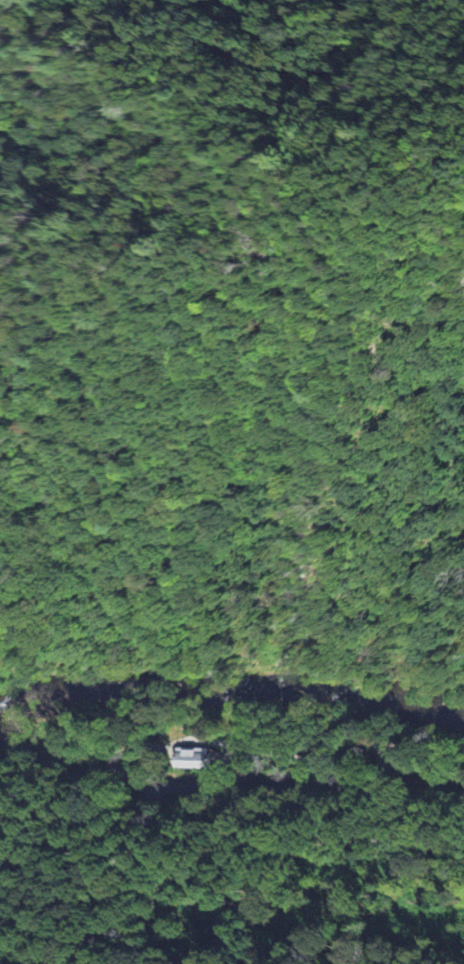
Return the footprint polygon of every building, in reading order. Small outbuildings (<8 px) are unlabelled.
[(186,752),(186,762),(180,762),(180,771),(209,772),(209,753),(186,752)]
